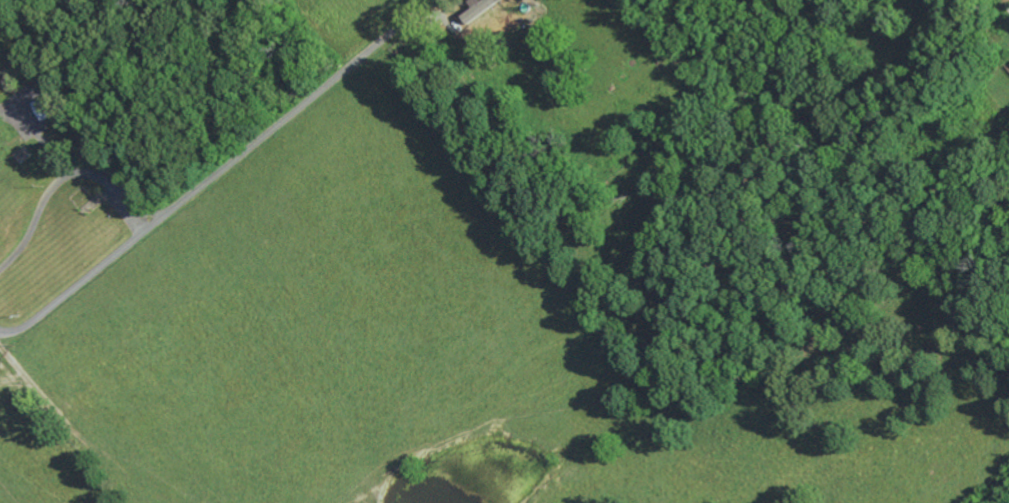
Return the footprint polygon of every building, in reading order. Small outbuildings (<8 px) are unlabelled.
[(477,9),(466,17),(472,25),(505,0),(487,0),(485,1),(484,0),(475,0),(472,2),(477,9)] [(33,102),(42,121),(66,109),(58,91),(33,102)]
